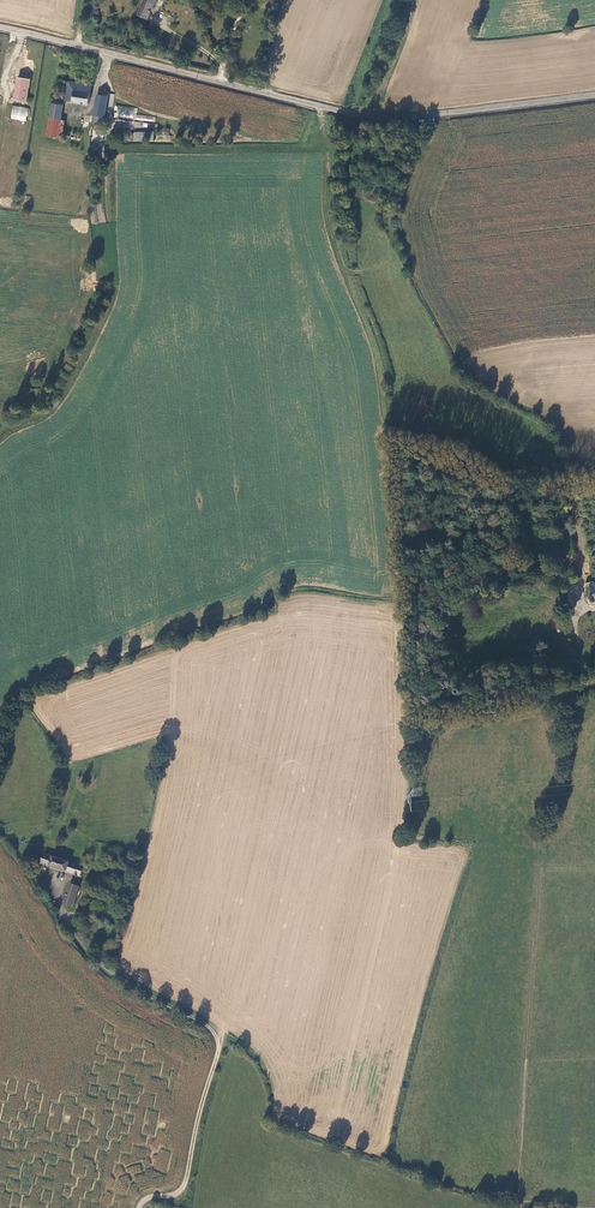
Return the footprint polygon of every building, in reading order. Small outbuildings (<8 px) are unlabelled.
[(137,16),(147,20),(156,0),(144,0),(137,16)] [(29,79),(17,77),(16,85),(17,85),(15,100),(24,101),(26,87),(28,87),(29,79)] [(91,86),(67,82),(65,96),(64,100),(88,104),(91,86)] [(97,95),(95,111),(94,115),(104,117),(108,93),(103,92),(102,96),(97,95)] [(54,94),(53,100),(64,102),(64,100),(65,96),(54,94)] [(53,100),(50,118),(62,120),(64,102),(53,100)] [(11,119),(26,121),(28,107),(12,106),(11,119)] [(134,119),(134,120),(155,122),(156,117),(136,115),(137,108),(116,106),(115,118),(134,119)] [(50,118),(47,136),(62,139),(65,121),(62,120),(50,118)] [(154,140),(154,132),(135,132),(134,133),(130,133),(130,141),(154,140)] [(96,155),(100,153),(95,143),(91,146),(96,155)] [(584,582),(588,599),(590,599),(590,601),(592,603),(594,603),(594,602),(594,580),(584,582)] [(125,858),(113,853),(111,860),(123,865),(125,858)] [(81,862),(75,860),(74,864),(46,854),(43,864),(81,877),(83,872),(88,873),(89,869),(80,866),(81,862)] [(65,904),(74,907),(79,892),(80,887),(71,884),(65,904)]
